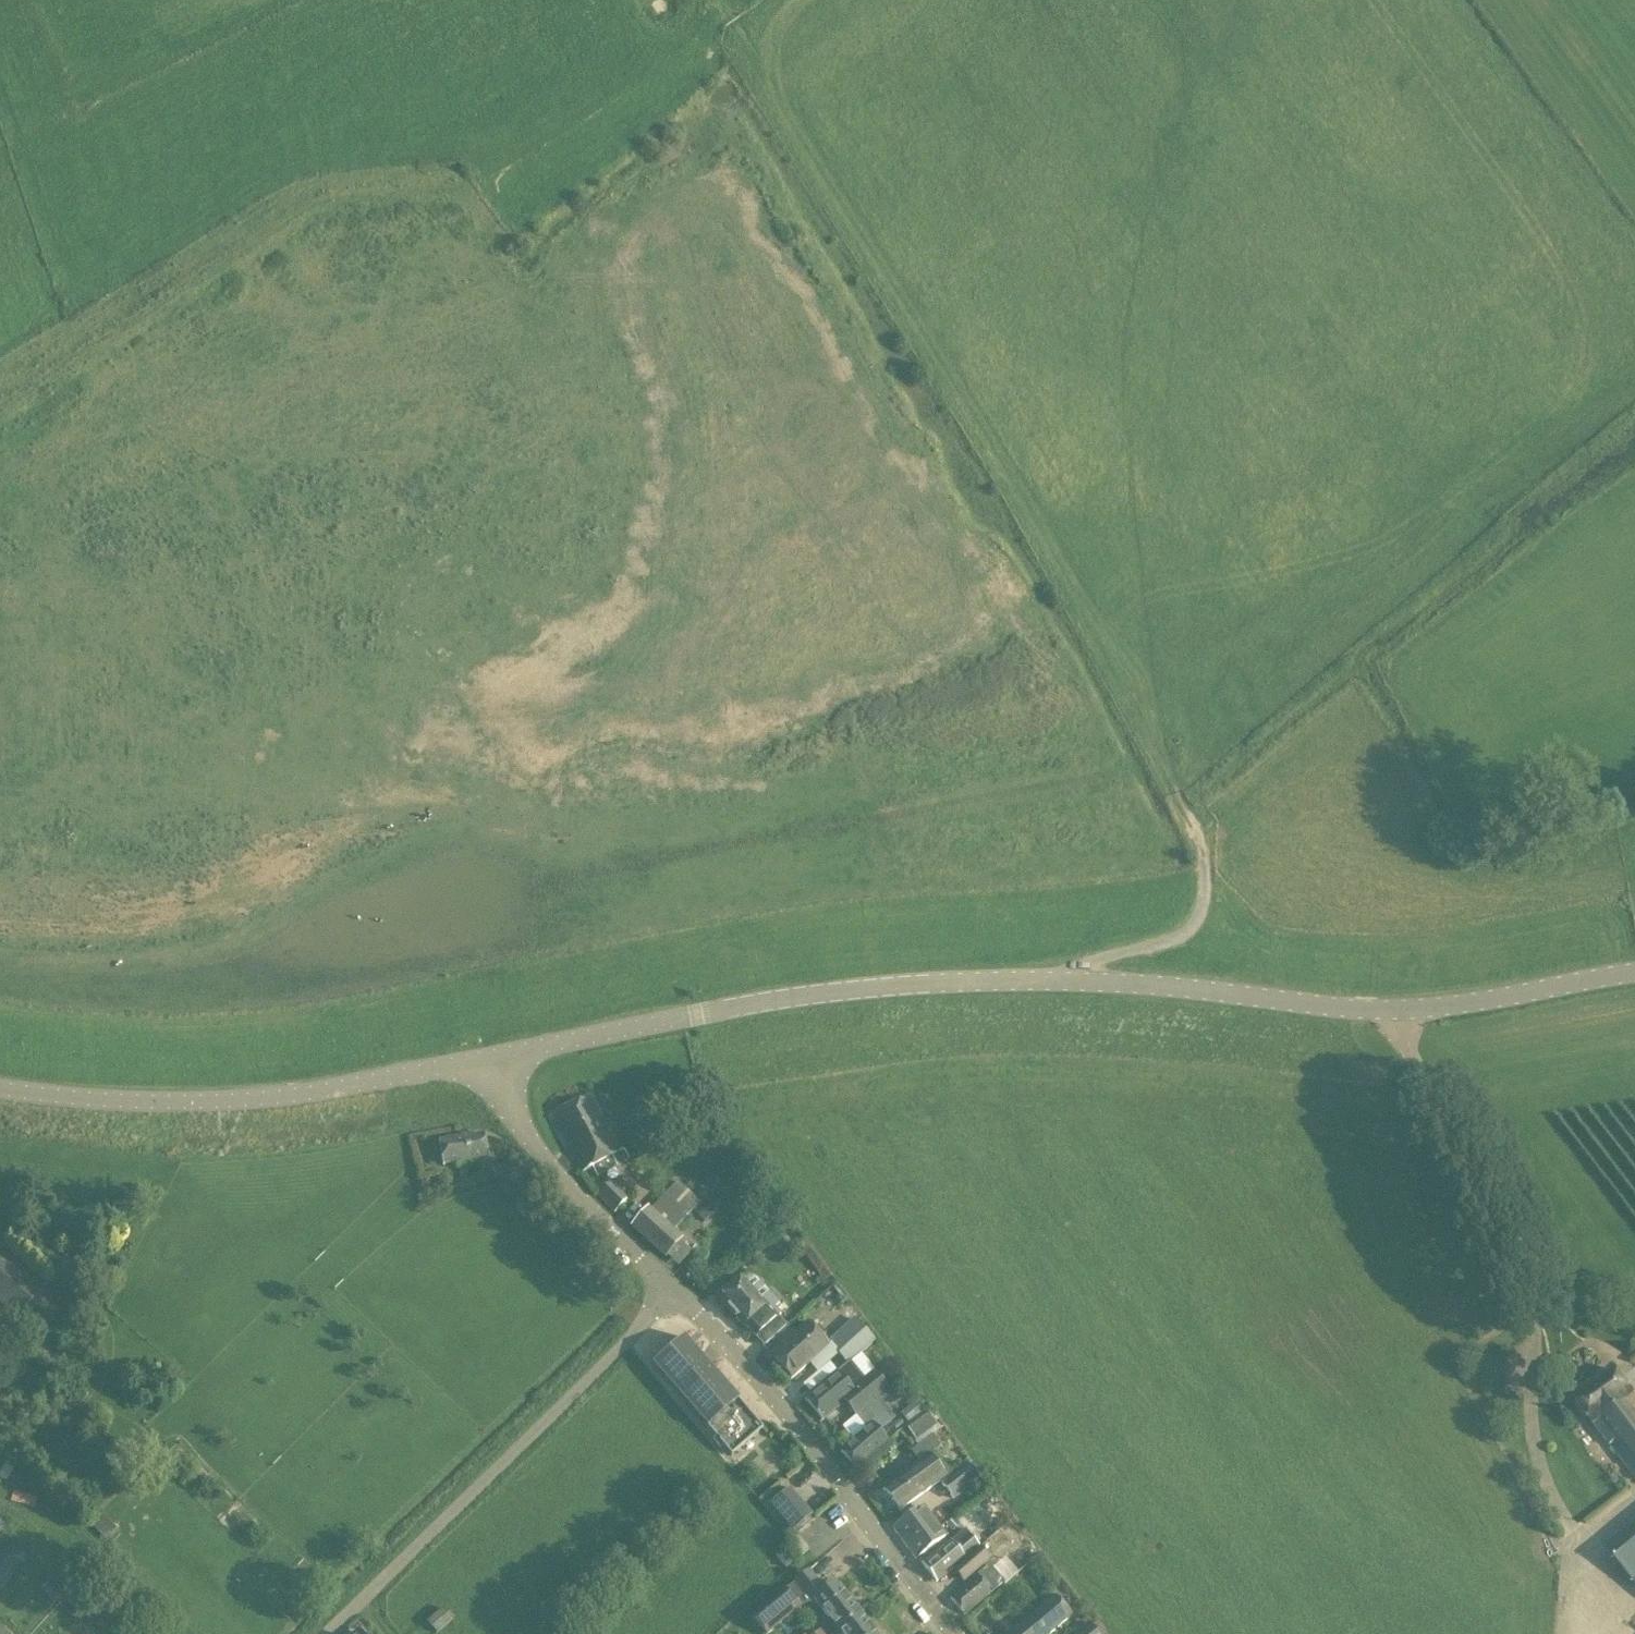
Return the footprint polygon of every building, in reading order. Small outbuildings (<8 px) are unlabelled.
[(590,1100),(552,1118),(581,1173),(618,1154),(590,1100)] [(482,1135),(440,1142),(444,1167),(486,1160),(482,1135)] [(494,1180),(509,1177),(508,1165),(491,1167),(494,1180)] [(596,1196),(614,1214),(630,1199),(611,1180),(596,1196)] [(651,1210),(648,1208),(630,1228),(664,1261),(667,1258),(677,1267),(690,1252),(680,1243),(683,1241),(674,1232),(700,1202),(677,1181),(651,1210)] [(705,1223),(716,1210),(705,1199),(693,1212),(705,1223)] [(26,1306),(42,1320),(63,1298),(47,1284),(47,1283),(3,1244),(0,1248),(0,1295),(1,1295),(20,1312),(26,1306)] [(745,1326),(764,1347),(785,1329),(777,1320),(780,1317),(774,1310),(779,1305),(769,1294),(761,1301),(743,1281),(720,1302),(743,1328),(745,1326)] [(830,1343),(838,1353),(862,1329),(854,1321),(830,1343)] [(792,1380),(828,1347),(807,1324),(794,1335),(788,1328),(771,1342),(779,1350),(770,1357),(792,1380)] [(849,1364),(873,1342),(862,1329),(838,1353),(849,1364)] [(684,1339),(652,1366),(684,1404),(689,1400),(710,1424),(705,1428),(730,1458),(764,1429),(740,1402),(684,1339)] [(848,1365),(838,1373),(804,1400),(822,1421),(844,1403),(855,1417),(878,1398),(888,1389),(874,1372),(862,1382),(848,1365)] [(1574,1400),(1634,1482),(1634,1399),(1614,1370),(1574,1400)] [(921,1397),(899,1412),(919,1443),(942,1428),(921,1397)] [(895,1420),(878,1398),(855,1417),(866,1430),(840,1452),(856,1470),(888,1442),(880,1433),(895,1420)] [(922,1460),(883,1490),(900,1512),(945,1478),(930,1458),(942,1449),(932,1436),(915,1449),(922,1460)] [(965,1464),(940,1485),(953,1501),(979,1481),(965,1464)] [(790,1492),(771,1508),(791,1533),(811,1517),(790,1492)] [(913,1513),(892,1529),(915,1559),(936,1543),(945,1536),(925,1509),(916,1516),(913,1513)] [(1605,1552),(1634,1587),(1634,1526),(1605,1552)] [(978,1548),(965,1531),(922,1565),(936,1582),(978,1548)] [(799,1558),(808,1550),(798,1538),(788,1544),(799,1558)] [(979,1549),(952,1573),(963,1584),(990,1561),(979,1549)] [(991,1592),(1003,1583),(989,1566),(977,1576),(950,1599),(965,1615),(991,1592)] [(809,1607),(814,1604),(835,1632),(859,1615),(857,1611),(858,1608),(857,1606),(853,1607),(846,1598),(847,1593),(844,1589),(839,1590),(834,1583),(824,1591),(818,1585),(801,1597),(809,1607)] [(800,1608),(785,1591),(752,1620),(765,1633),(769,1633),(800,1608)] [(1071,1616),(1055,1597),(1011,1633),(1050,1633),(1071,1616)] [(426,1623),(435,1633),(437,1633),(454,1620),(443,1608),(426,1623)] [(840,1633),(873,1633),(868,1628),(859,1616),(838,1632),(840,1633)] [(1091,1625),(1089,1623),(1075,1633),(1098,1633),(1091,1625)]
